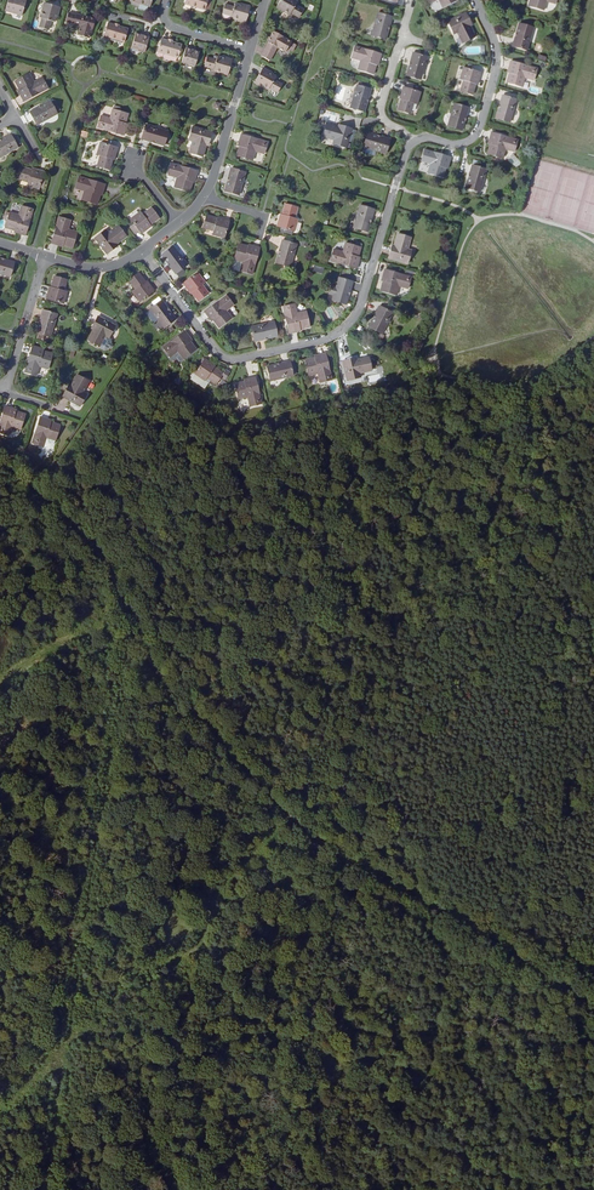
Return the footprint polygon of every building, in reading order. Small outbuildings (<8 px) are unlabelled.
[(26,0),(8,0),(5,11),(22,16),(26,0)] [(127,1),(130,2),(150,8),(151,5),(152,5),(154,0),(127,0),(127,1)] [(185,1),(187,1),(185,5),(206,11),(209,0),(185,0),(185,1)] [(276,8),(290,15),(291,13),(299,18),(304,10),(296,5),(298,2),(295,0),(281,0),(276,8)] [(547,1),(555,4),(556,0),(530,0),(529,6),(544,10),(547,1)] [(48,30),(51,21),(54,22),(56,15),(57,15),(59,8),(44,3),(40,18),(42,18),(39,28),(48,30)] [(250,6),(240,3),(240,4),(235,3),(234,6),(225,4),(222,14),(232,16),(231,18),(245,22),(250,6)] [(95,20),(83,16),(83,17),(76,15),(76,16),(68,13),(66,22),(80,26),(78,35),(88,38),(91,30),(92,30),(95,20)] [(372,35),(386,39),(393,17),(378,13),(372,35)] [(463,43),(475,36),(470,26),(471,25),(465,13),(448,22),(454,34),(458,32),(463,43)] [(129,30),(119,27),(120,25),(115,24),(115,25),(108,23),(107,27),(105,27),(104,32),(106,32),(104,37),(125,43),(129,30)] [(513,46),(527,50),(534,28),(519,24),(513,46)] [(283,37),(273,32),(267,42),(268,43),(265,49),(266,49),(262,56),(270,61),(277,48),(285,52),(291,42),(283,38),(283,37)] [(150,36),(141,33),(140,35),(136,34),(132,49),(146,52),(150,36)] [(179,59),(183,45),(174,42),(174,41),(170,39),(169,41),(163,39),(161,44),(160,44),(159,48),(160,49),(159,53),(179,59)] [(197,51),(197,49),(188,46),(183,63),(197,67),(201,53),(197,51)] [(352,58),(361,60),(358,70),(374,74),(377,65),(378,65),(381,54),(355,47),(352,58)] [(407,75),(421,79),(427,57),(413,53),(407,75)] [(232,59),(222,56),(222,57),(218,55),(216,59),(207,57),(204,67),(214,69),(213,71),(227,76),(232,59)] [(522,87),(525,78),(534,80),(537,69),(511,62),(508,72),(509,73),(507,82),(522,87)] [(270,88),(278,93),(283,84),(274,80),(276,76),(269,72),(270,71),(263,68),(255,82),(269,90),(270,88)] [(464,80),(461,91),(473,95),(476,84),(478,84),(481,73),(464,68),(460,79),(464,80)] [(48,89),(42,78),(34,82),(29,74),(16,82),(20,90),(18,91),(24,102),(48,89)] [(357,85),(351,108),(365,112),(371,90),(370,89),(371,86),(359,82),(358,86),(357,85)] [(401,99),(398,110),(411,114),(414,102),(417,104),(421,93),(403,87),(400,99),(401,99)] [(502,96),(496,118),(510,122),(516,100),(502,96)] [(37,125),(57,114),(51,101),(30,112),(37,125)] [(448,126),(462,130),(469,108),(454,104),(448,126)] [(128,115),(113,110),(110,119),(101,116),(98,128),(124,135),(127,124),(125,124),(128,115)] [(346,114),(343,125),(353,128),(356,117),(346,114)] [(333,144),(346,148),(352,129),(339,125),(338,127),(327,124),(323,137),(334,140),(333,144)] [(164,146),(168,131),(146,125),(142,139),(164,146)] [(189,153),(203,157),(206,146),(208,146),(212,132),(193,127),(189,140),(193,141),(189,153)] [(375,150),(386,153),(390,139),(368,133),(364,147),(365,147),(375,150)] [(506,149),(515,151),(518,140),(491,133),(488,143),(490,144),(488,154),(503,158),(506,149)] [(0,141),(0,157),(18,148),(11,134),(0,141)] [(258,140),(241,135),(238,145),(240,146),(237,156),(252,160),(255,151),(264,154),(267,143),(258,140)] [(97,154),(101,155),(98,166),(110,170),(113,159),(114,159),(118,148),(101,143),(97,154)] [(431,164),(428,173),(444,177),(446,168),(448,168),(451,157),(425,150),(422,161),(431,164)] [(168,175),(177,178),(175,187),(190,191),(193,182),(194,183),(198,172),(180,166),(172,164),(168,175)] [(39,189),(44,172),(32,168),(31,170),(21,166),(17,179),(28,182),(27,186),(39,189)] [(480,192),(487,170),(473,166),(466,188),(480,192)] [(245,173),(231,169),(225,191),(239,195),(245,173)] [(87,180),(79,177),(76,189),(85,191),(82,200),(97,204),(100,195),(102,196),(105,185),(87,180)] [(278,226),(294,231),(298,220),(294,219),(297,208),(285,204),(282,215),(281,215),(278,226)] [(33,210),(21,206),(19,215),(10,213),(6,228),(14,230),(14,232),(25,236),(33,210)] [(354,228),(368,232),(374,210),(360,206),(354,228)] [(151,226),(150,225),(159,218),(151,209),(142,215),(140,212),(131,219),(136,227),(141,233),(151,226)] [(213,235),(224,238),(229,220),(218,217),(217,219),(207,216),(203,228),(214,232),(213,235)] [(70,221),(59,218),(57,226),(52,244),(63,247),(63,245),(72,248),(77,232),(68,230),(70,221)] [(108,233),(106,230),(95,238),(107,254),(118,245),(117,244),(126,237),(118,226),(108,233)] [(136,236),(141,233),(136,227),(131,230),(136,236)] [(389,258),(407,264),(411,250),(408,249),(411,238),(398,234),(394,245),(393,245),(389,258)] [(276,263),(290,267),(296,245),(282,241),(276,263)] [(241,271),(252,274),(260,248),(249,245),(248,246),(239,244),(235,259),(243,262),(241,271)] [(331,261),(357,268),(360,258),(358,257),(361,248),(361,245),(356,244),(355,246),(346,244),(343,252),(334,250),(331,261)] [(173,246),(162,255),(176,274),(187,265),(173,246)] [(10,277),(14,262),(0,258),(0,274),(10,277)] [(324,274),(325,268),(314,266),(313,272),(324,274)] [(384,281),(381,291),(396,295),(399,286),(408,288),(411,277),(385,270),(382,280),(384,281)] [(146,282),(139,273),(129,281),(136,290),(133,292),(140,301),(154,290),(147,281),(146,282)] [(202,284),(205,282),(198,273),(183,284),(190,293),(192,292),(199,301),(209,293),(202,284)] [(50,288),(47,298),(63,304),(67,293),(63,292),(67,280),(55,277),(51,288),(50,288)] [(334,293),(332,300),(346,304),(353,281),(339,277),(337,285),(333,284),(331,292),(334,293)] [(213,320),(219,327),(232,318),(226,311),(234,305),(226,295),(205,312),(211,321),(213,320)] [(150,310),(158,320),(164,328),(176,319),(162,300),(150,309),(150,310)] [(306,311),(297,313),(295,304),(283,307),(289,333),(300,331),(300,329),(309,327),(306,311)] [(379,306),(369,327),(382,334),(393,313),(379,306)] [(154,323),(158,320),(150,310),(146,313),(154,323)] [(43,311),(36,333),(50,337),(57,315),(43,311)] [(106,336),(109,338),(115,326),(98,317),(92,329),(93,329),(88,340),(99,347),(106,336)] [(255,342),(277,336),(274,322),(251,327),(255,342)] [(171,342),(164,348),(170,357),(178,351),(184,359),(196,349),(190,341),(192,340),(185,331),(171,342)] [(106,336),(99,347),(105,349),(108,349),(109,347),(111,348),(113,345),(110,344),(111,342),(110,339),(109,338),(106,336)] [(36,375),(39,367),(48,369),(52,354),(43,351),(43,349),(33,346),(25,372),(36,375)] [(309,375),(318,373),(320,382),(331,380),(330,371),(326,353),(315,356),(315,357),(305,360),(309,375)] [(360,373),(371,371),(368,357),(357,360),(357,358),(343,361),(347,380),(361,377),(360,373)] [(203,358),(193,373),(190,376),(192,378),(191,380),(205,389),(211,380),(216,384),(221,377),(224,380),(230,372),(225,369),(223,373),(214,367),(215,366),(203,358)] [(293,376),(290,361),(267,366),(271,381),(293,376)] [(70,385),(63,397),(80,406),(87,394),(83,392),(89,382),(77,375),(71,386),(70,385)] [(235,384),(239,399),(248,397),(250,406),(262,404),(255,377),(245,380),(245,382),(235,384)] [(5,407),(0,424),(0,433),(8,436),(11,427),(20,429),(25,414),(16,411),(16,410),(5,407)] [(41,417),(32,443),(49,448),(53,446),(60,425),(51,422),(51,420),(41,417)]
